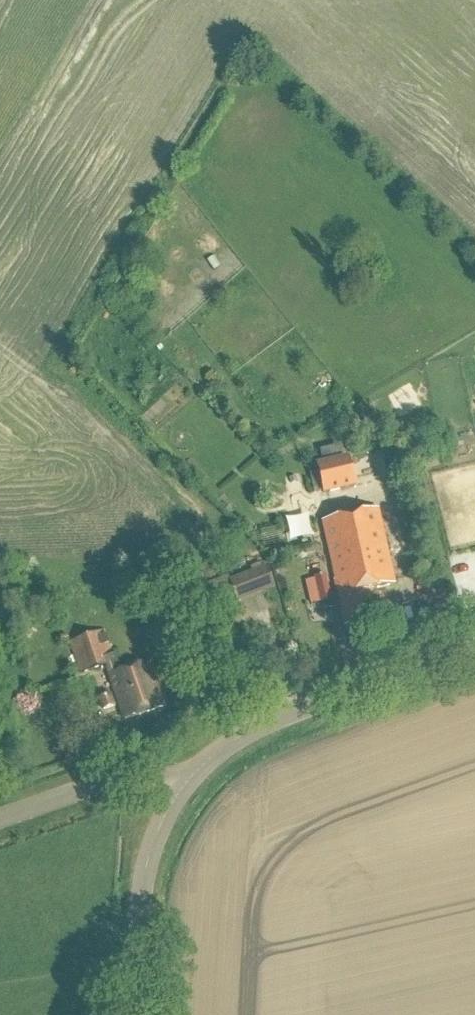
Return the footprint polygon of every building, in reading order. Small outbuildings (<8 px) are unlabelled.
[(407,414),(428,402),(416,381),(395,394),(407,414)] [(357,488),(351,459),(319,465),(325,494),(357,488)] [(377,511),(322,522),(344,627),(376,620),(370,591),(394,586),(377,511)] [(274,589),(264,565),(226,580),(236,603),(274,589)] [(322,577),(310,580),(316,604),(327,601),(322,577)] [(469,605),(474,603),(474,583),(464,586),(469,605)] [(66,643),(76,675),(112,663),(101,632),(66,643)] [(161,708),(148,664),(110,676),(124,719),(161,708)]
